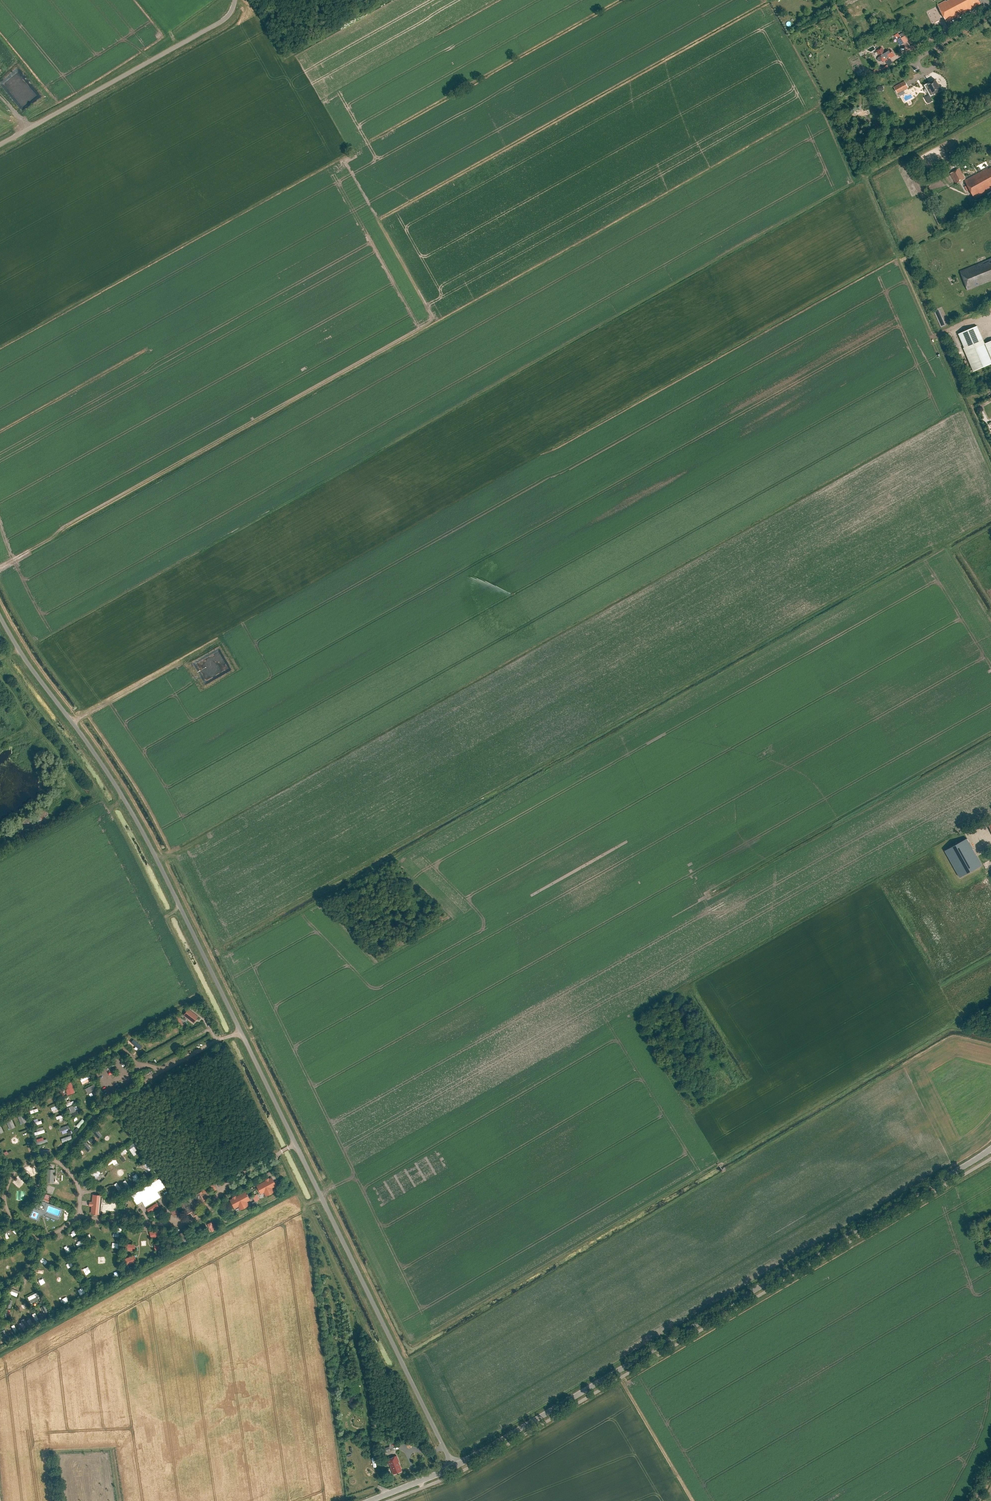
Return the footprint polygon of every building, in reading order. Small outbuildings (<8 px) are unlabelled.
[(937,5),(946,22),(979,5),(979,2),(982,0),(950,0),(946,2),(946,1),(937,5)] [(901,45),(908,41),(903,33),(899,35),(901,38),(898,40),(901,45)] [(882,48),(876,51),(880,57),(879,57),(879,58),(878,58),(878,59),(878,60),(878,61),(879,61),(879,62),(880,62),(881,62),(882,62),(882,61),(883,62),(894,56),(891,50),(890,51),(889,49),(884,52),(882,48)] [(869,79),(880,72),(878,68),(867,75),(869,79)] [(933,94),(941,90),(935,79),(928,83),(927,82),(923,84),(931,97),(934,96),(933,94)] [(898,94),(909,88),(905,81),(894,87),(898,94)] [(990,190),(990,167),(988,169),(988,168),(964,180),(975,199),(990,190)] [(950,174),(956,185),(965,180),(960,169),(950,174)] [(990,264),(990,262),(984,264),(983,263),(979,265),(978,263),(960,271),(967,290),(990,280),(990,263),(990,264)] [(984,344),(977,326),(958,334),(974,371),(990,364),(990,360),(984,344)] [(218,656),(215,661),(219,664),(217,666),(222,669),(227,663),(218,656)] [(982,865),(967,839),(946,851),(960,877),(982,865)] [(89,1073),(79,1079),(82,1084),(92,1079),(89,1073)] [(88,1094),(97,1089),(94,1084),(85,1089),(88,1094)] [(61,1131),(62,1134),(67,1132),(66,1129),(69,1128),(68,1125),(58,1128),(59,1132),(61,1131)] [(35,1128),(36,1132),(33,1132),(34,1135),(44,1133),(43,1127),(35,1128)] [(135,1143),(128,1147),(133,1156),(137,1153),(133,1146),(136,1144),(135,1143)] [(122,1155),(127,1152),(126,1149),(121,1152),(120,1152),(117,1153),(123,1162),(126,1160),(122,1155)] [(141,1165),(146,1172),(152,1169),(147,1162),(141,1165)] [(97,1178),(102,1174),(97,1168),(89,1174),(96,1183),(99,1181),(97,1178)] [(46,1169),(46,1182),(54,1183),(54,1170),(46,1169)] [(81,1179),(84,1186),(89,1184),(86,1176),(81,1179)] [(266,1195),(274,1191),(272,1188),(276,1186),(272,1178),(258,1186),(261,1193),(264,1191),(266,1195)] [(160,1179),(131,1194),(136,1204),(142,1201),(145,1206),(161,1198),(157,1191),(165,1187),(160,1179)] [(16,1191),(16,1200),(25,1200),(25,1191),(16,1191)] [(206,1204),(199,1193),(175,1206),(179,1213),(183,1210),(186,1215),(192,1211),(195,1216),(201,1212),(199,1208),(206,1204)] [(245,1193),(231,1200),(235,1207),(239,1205),(241,1209),(248,1205),(246,1201),(249,1200),(245,1193)] [(101,1214),(102,1196),(90,1195),(90,1202),(88,1202),(88,1207),(89,1207),(89,1213),(101,1214)] [(102,1212),(116,1213),(116,1209),(113,1209),(113,1206),(111,1205),(111,1203),(108,1202),(108,1205),(103,1205),(102,1212)] [(149,1213),(159,1207),(157,1203),(147,1209),(149,1213)] [(151,1238),(161,1236),(159,1229),(149,1232),(151,1238)] [(187,1239),(183,1232),(177,1235),(181,1243),(185,1240),(187,1239)] [(187,1243),(185,1240),(181,1243),(184,1247),(195,1241),(193,1237),(190,1239),(191,1241),(187,1243)] [(155,1250),(166,1249),(164,1242),(154,1244),(155,1250)] [(128,1265),(137,1262),(135,1255),(125,1259),(128,1265)] [(8,1293),(16,1297),(18,1291),(10,1288),(8,1293)] [(27,1296),(29,1303),(38,1299),(37,1296),(38,1295),(37,1292),(27,1296)] [(4,1307),(10,1308),(12,1300),(5,1299),(4,1307)] [(44,1305),(40,1307),(46,1318),(50,1316),(44,1305)] [(33,1323),(38,1320),(35,1313),(29,1316),(33,1323)] [(24,1319),(18,1322),(23,1331),(29,1328),(24,1319)] [(394,1473),(401,1470),(398,1462),(399,1461),(397,1456),(387,1459),(389,1465),(390,1465),(394,1473)]
